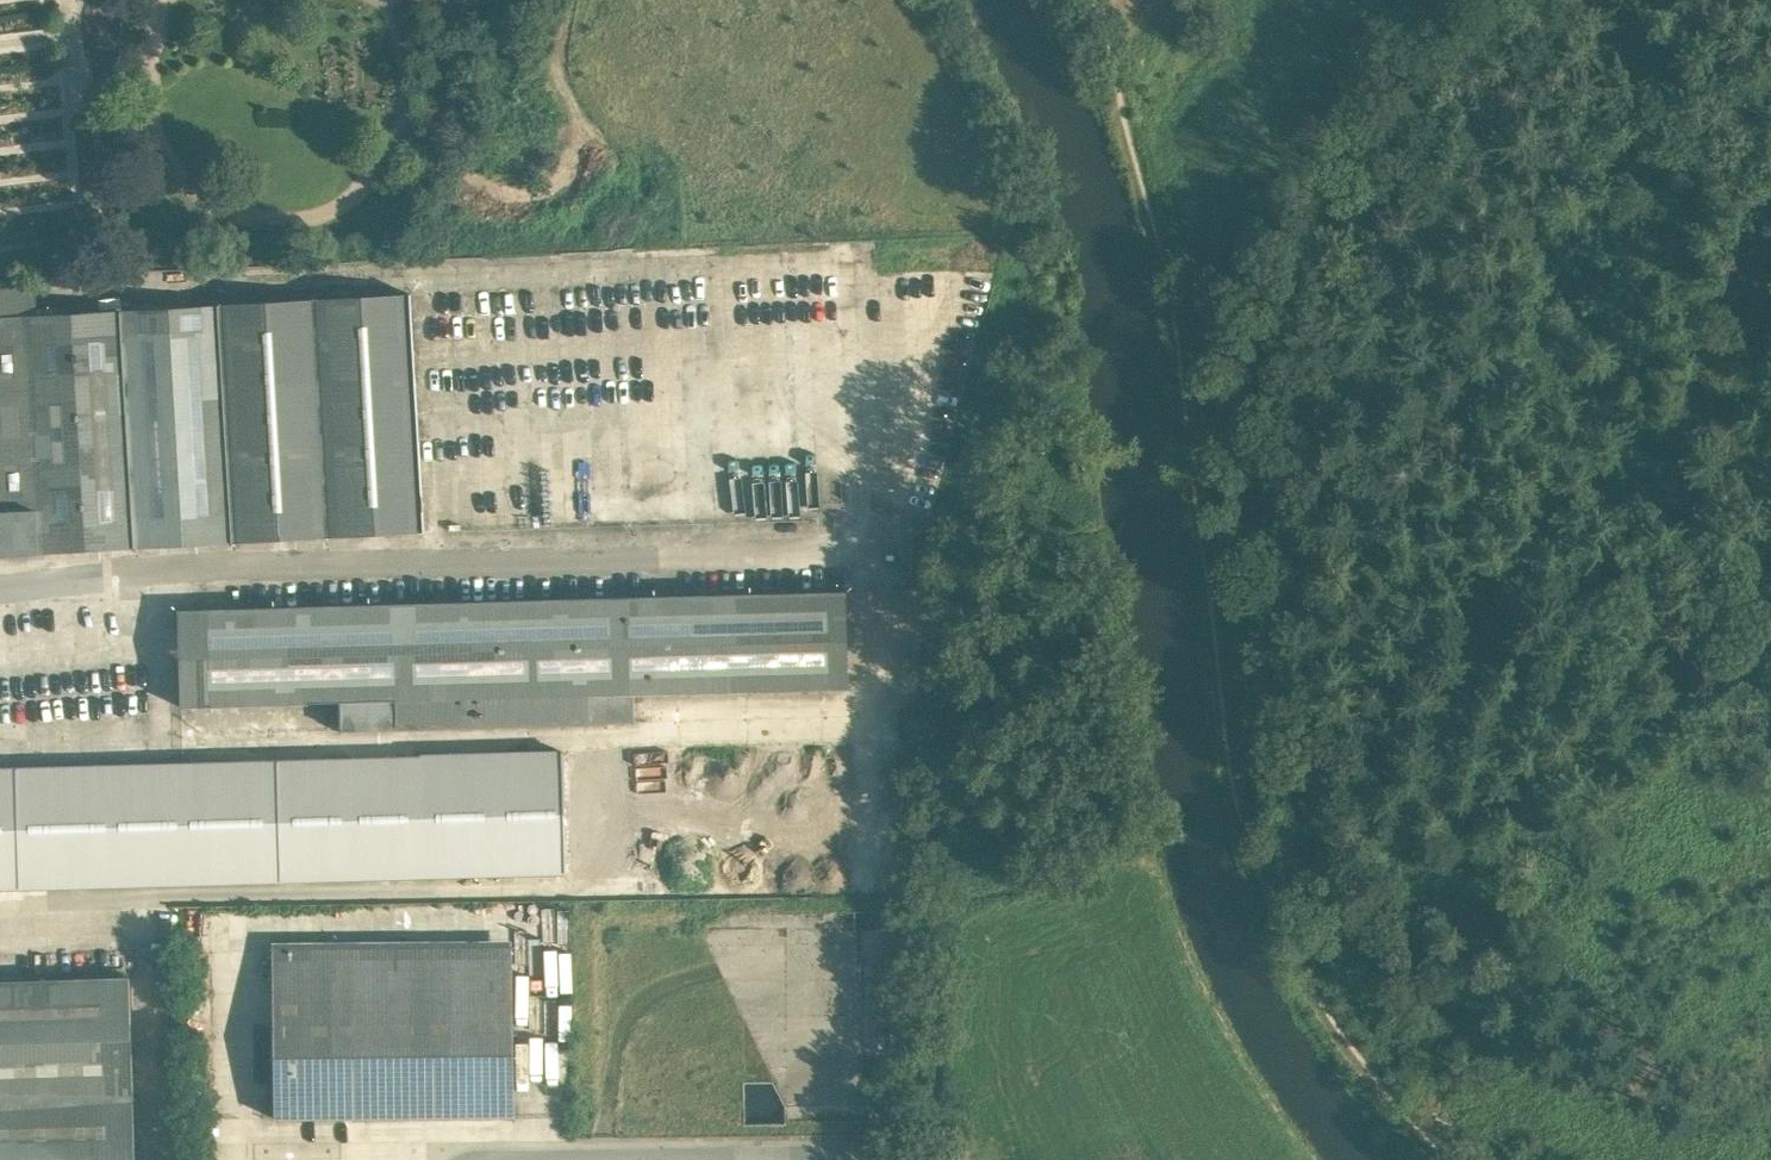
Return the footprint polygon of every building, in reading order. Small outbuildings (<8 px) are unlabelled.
[(0,316),(0,555),(39,553),(39,552),(425,531),(411,293),(0,316)] [(626,470),(624,430),(563,431),(563,453),(542,453),(544,518),(652,515),(651,470),(626,470)] [(678,582),(654,583),(655,597),(679,596),(678,582)] [(655,597),(179,610),(181,706),(340,701),(341,730),(587,722),(587,694),(634,693),(848,686),(845,591),(679,596),(655,597)] [(634,693),(587,694),(587,722),(635,721),(634,693)] [(16,766),(16,768),(0,768),(0,888),(853,863),(850,742),(16,766)] [(514,1114),(512,946),(273,949),(275,1117),(514,1114)] [(0,981),(0,1159),(135,1159),(129,977),(0,981)]
